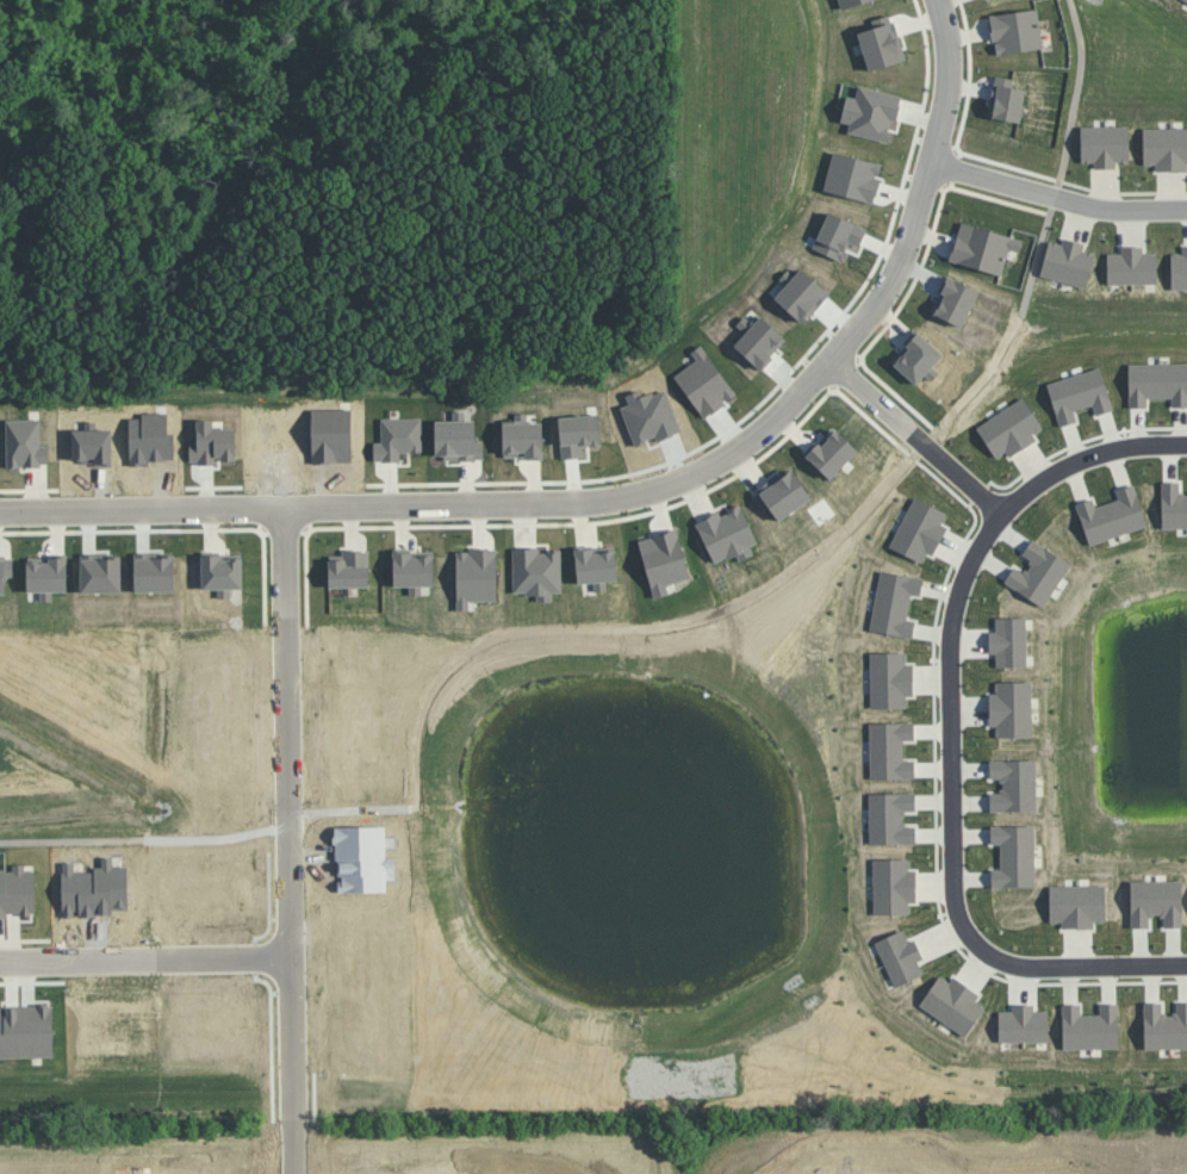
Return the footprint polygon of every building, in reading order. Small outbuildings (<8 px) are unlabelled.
[(990,13),(994,53),(1041,49),(1038,9),(990,13)] [(869,70),(904,59),(890,14),(872,20),(874,27),(857,32),(869,70)] [(1014,79),(995,75),(987,116),(1018,122),(1025,89),(1012,86),(1014,79)] [(901,94),(857,85),(855,97),(846,95),(840,121),(849,123),(847,133),(891,142),(901,94)] [(1080,126),(1081,162),(1094,162),(1094,168),(1115,168),(1115,162),(1129,161),(1128,125),(1080,126)] [(1186,170),(1186,127),(1142,128),(1143,164),(1155,164),(1155,171),(1186,170)] [(1001,274),(1005,256),(1015,258),(1020,238),(959,222),(949,260),(1001,274)] [(1039,274),(1085,287),(1095,253),(1083,249),(1084,243),(1062,237),(1061,243),(1049,240),(1039,274)] [(1156,252),(1142,252),(1142,246),(1120,246),(1120,252),(1107,253),(1107,284),(1156,283),(1156,252)] [(1186,289),(1186,246),(1181,246),(1182,252),(1170,253),(1171,289),(1186,289)] [(24,871),(24,864),(13,864),(13,869),(0,870),(0,917),(7,917),(7,914),(35,913),(34,870),(24,871)]
